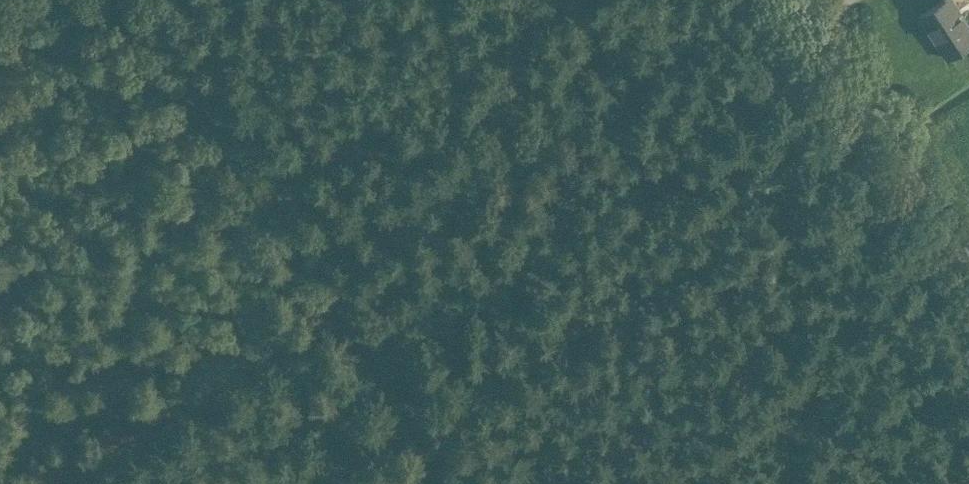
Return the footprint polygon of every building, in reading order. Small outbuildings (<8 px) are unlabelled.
[(948,57),(968,43),(968,24),(959,8),(952,13),(944,0),(943,0),(920,15),(948,57)]
